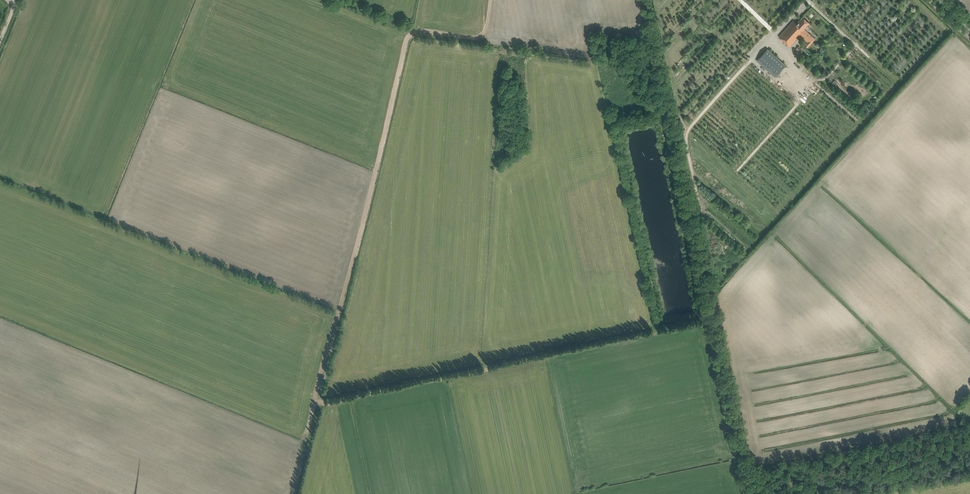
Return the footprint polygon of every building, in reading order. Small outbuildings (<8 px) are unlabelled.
[(815,39),(805,30),(805,29),(804,28),(809,23),(803,17),(797,24),(793,21),(779,37),(789,46),(800,35),(807,42),(805,45),(807,47),(815,39)] [(759,58),(777,74),(786,65),(768,49),(759,58)]
